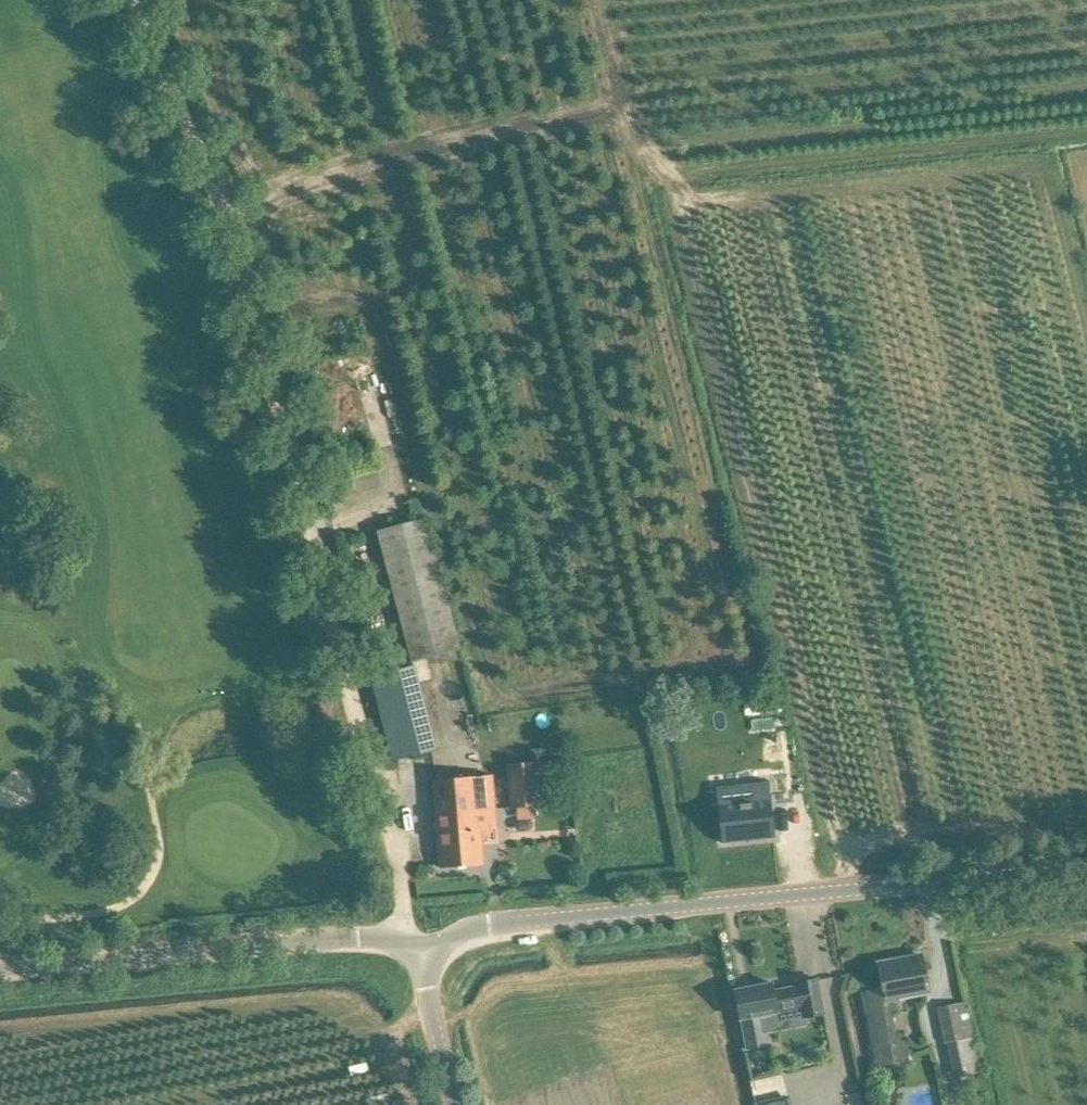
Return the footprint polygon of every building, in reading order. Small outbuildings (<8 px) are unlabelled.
[(413,660),(434,654),(459,648),(425,518),(399,525),(378,530),(413,660)] [(394,759),(415,754),(436,748),(414,664),(372,675),(394,759)] [(509,763),(510,785),(512,807),(558,804),(555,760),(509,763)] [(496,827),(494,806),(491,775),(455,777),(434,779),(441,867),(483,863),(480,829),(496,827)] [(756,797),(718,801),(722,842),(775,836),(769,781),(755,782),(756,797)] [(864,991),(868,1012),(874,1047),(875,1066),(908,1060),(904,1037),(898,1038),(891,1007),(900,1005),(898,996),(929,990),(926,976),(922,954),(904,958),(904,959),(898,960),(898,959),(879,962),(883,987),(864,991)] [(824,1012),(822,999),(818,978),(797,982),(798,985),(773,990),(772,982),(735,989),(739,1010),(740,1018),(746,1048),(767,1044),(766,1039),(765,1031),(808,1024),(806,1016),(824,1012)] [(979,1074),(972,1037),(965,1002),(939,1007),(946,1043),(949,1043),(956,1079),(979,1074)] [(757,1104),(790,1104),(788,1097),(757,1104)]
